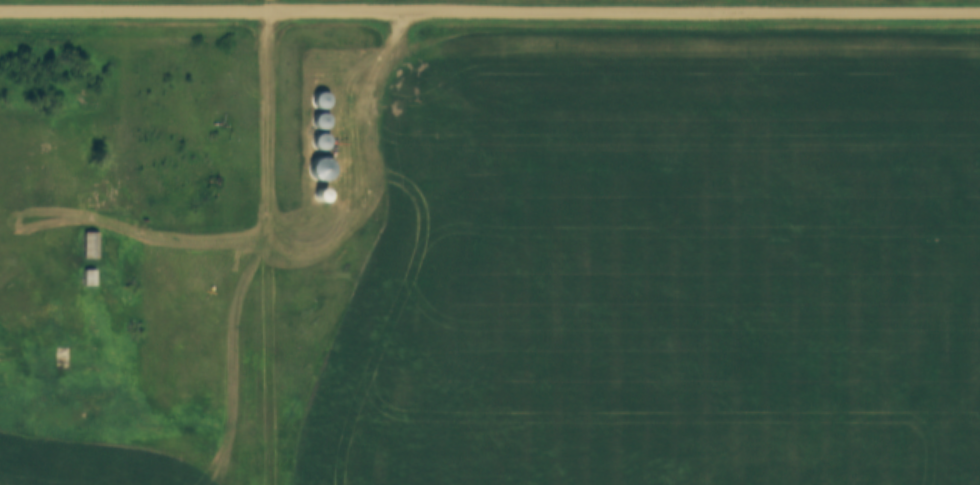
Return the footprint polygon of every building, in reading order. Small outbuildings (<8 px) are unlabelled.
[(320,108),(330,104),(326,93),(316,97),(320,108)] [(320,114),(317,125),(328,128),(331,117),(320,114)] [(328,150),(331,138),(318,136),(316,147),(328,150)] [(330,180),(331,160),(316,159),(315,179),(330,180)]
